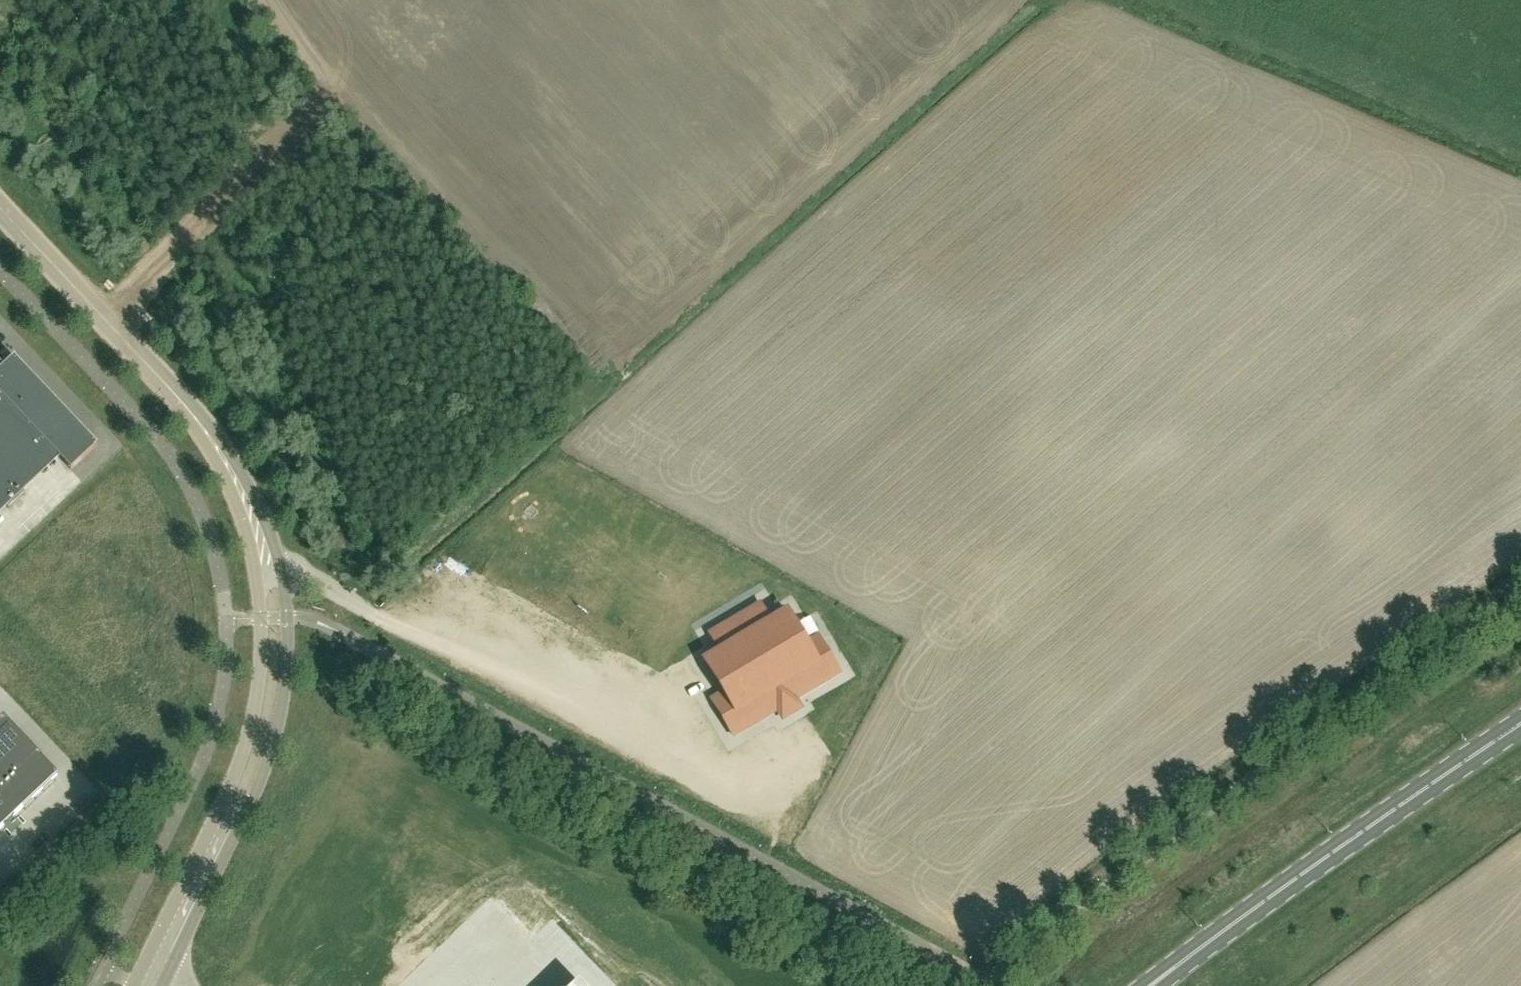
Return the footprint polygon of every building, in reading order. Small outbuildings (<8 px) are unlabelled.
[(8,506),(24,490),(8,473),(43,440),(70,469),(94,447),(93,446),(72,425),(75,422),(69,415),(66,418),(11,360),(12,359),(11,358),(3,366),(0,362),(0,496),(8,504),(7,505),(8,506)] [(712,701),(732,735),(777,708),(781,706),(780,704),(789,698),(790,701),(794,698),(839,671),(818,637),(807,644),(788,611),(770,621),(721,651),(703,661),(723,694),(712,701)] [(2,716),(0,718),(0,828),(57,774),(2,716)]
